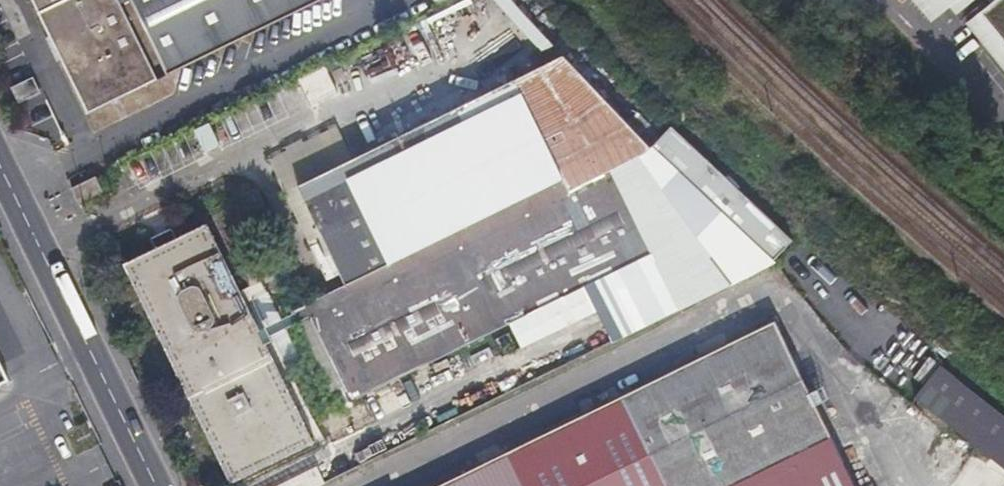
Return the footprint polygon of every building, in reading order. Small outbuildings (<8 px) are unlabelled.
[(72,77),(229,0),(34,0),(72,77)] [(72,77),(90,113),(322,0),(229,0),(72,77)] [(933,23),(951,2),(1003,68),(1003,0),(912,0),(933,23)] [(41,92),(37,85),(34,79),(12,89),(19,103),(41,92)] [(655,254),(613,171),(571,192),(516,80),(298,185),(346,284),(354,281),(360,294),(311,318),(352,401),(513,323),(524,346),(601,308),(590,285),(655,254)] [(157,173),(292,119),(281,92),(147,146),(157,173)] [(674,130),(655,150),(776,264),(794,244),(674,130)] [(73,188),(77,196),(81,204),(105,192),(98,176),(73,188)] [(236,475),(273,457),(310,439),(207,228),(132,265),(236,475)] [(837,440),(782,328),(449,485),(860,485),(837,440)] [(908,400),(1003,471),(1003,416),(935,365),(908,400)]
